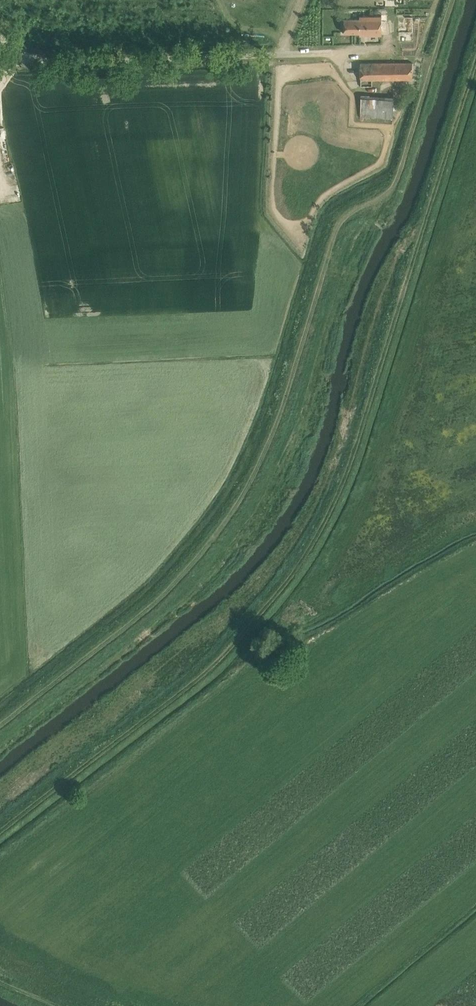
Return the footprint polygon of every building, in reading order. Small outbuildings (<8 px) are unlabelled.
[(381,35),(381,15),(360,15),(360,18),(344,18),(344,32),(360,32),(360,35),(381,35)] [(412,79),(412,63),(360,63),(360,87),(372,87),(372,80),(412,79)] [(363,97),(363,117),(396,118),(397,98),(363,97)] [(15,143),(0,145),(0,160),(1,164),(12,163),(11,157),(17,157),(15,143)]
